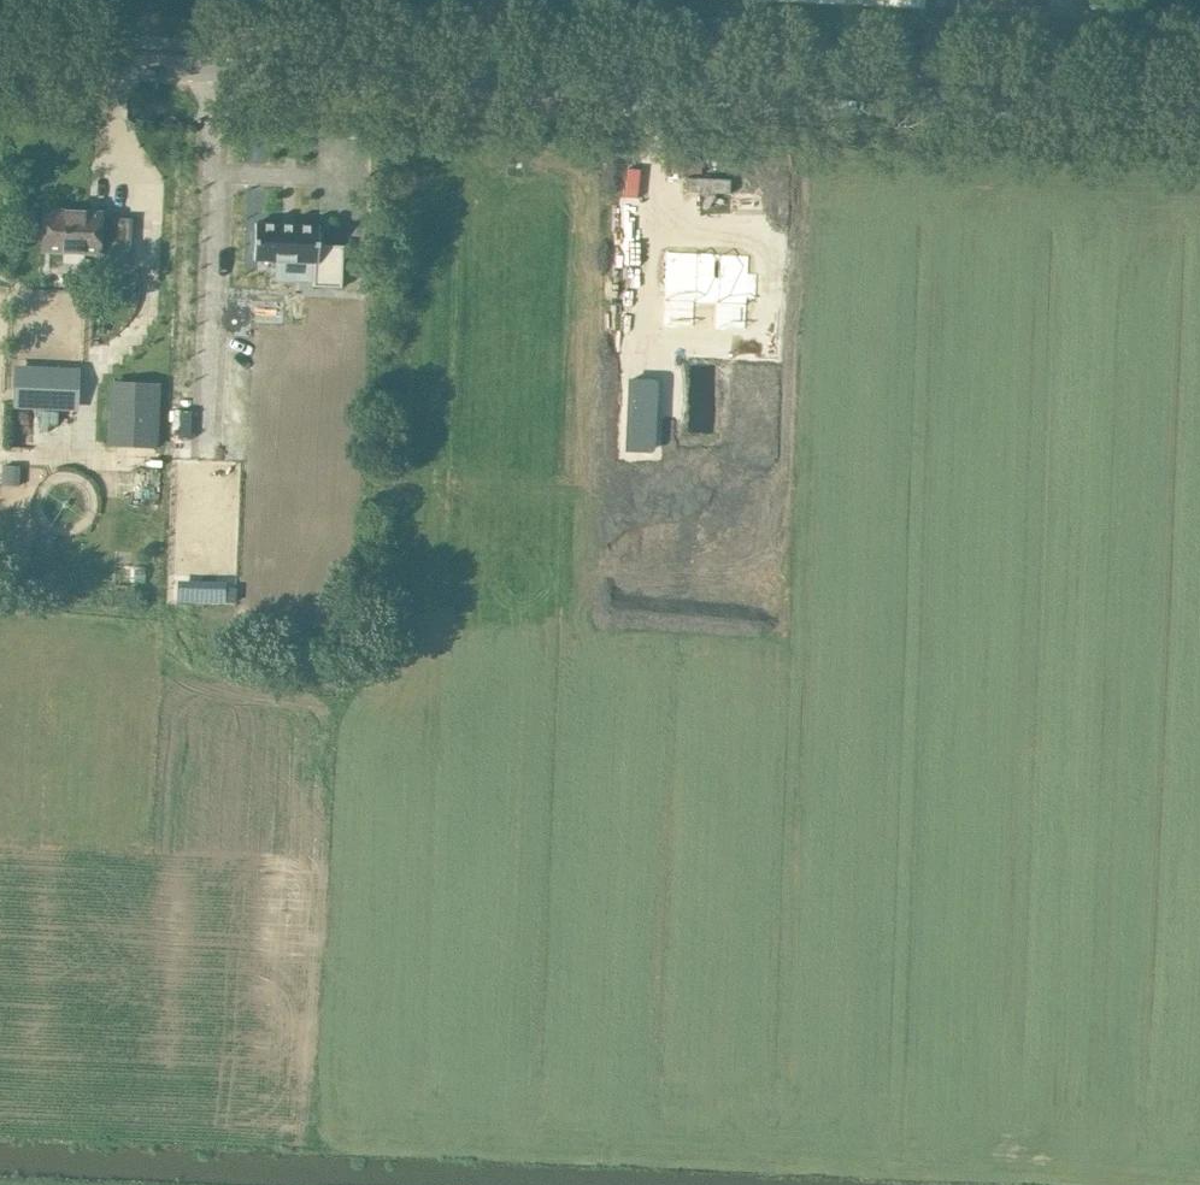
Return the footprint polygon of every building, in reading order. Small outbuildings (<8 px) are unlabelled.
[(924,0),(770,0),(924,8),(924,0)] [(128,219),(102,219),(102,214),(44,213),(43,251),(98,253),(97,265),(127,266),(128,219)] [(233,246),(236,246),(236,255),(296,257),(295,281),(324,281),(325,239),(301,238),(302,220),(237,218),(237,227),(233,226),(233,246)] [(748,253),(665,250),(662,324),(692,326),(694,301),(715,302),(714,326),(745,328),(748,253)] [(16,370),(15,403),(76,406),(78,372),(16,370)] [(653,381),(630,380),(626,450),(649,451),(650,451),(651,451),(651,450),(652,450),(652,449),(653,449),(653,448),(653,447),(656,384),(656,383),(655,383),(655,382),(654,381),(653,381)] [(18,431),(35,431),(36,407),(18,406),(18,431)]
